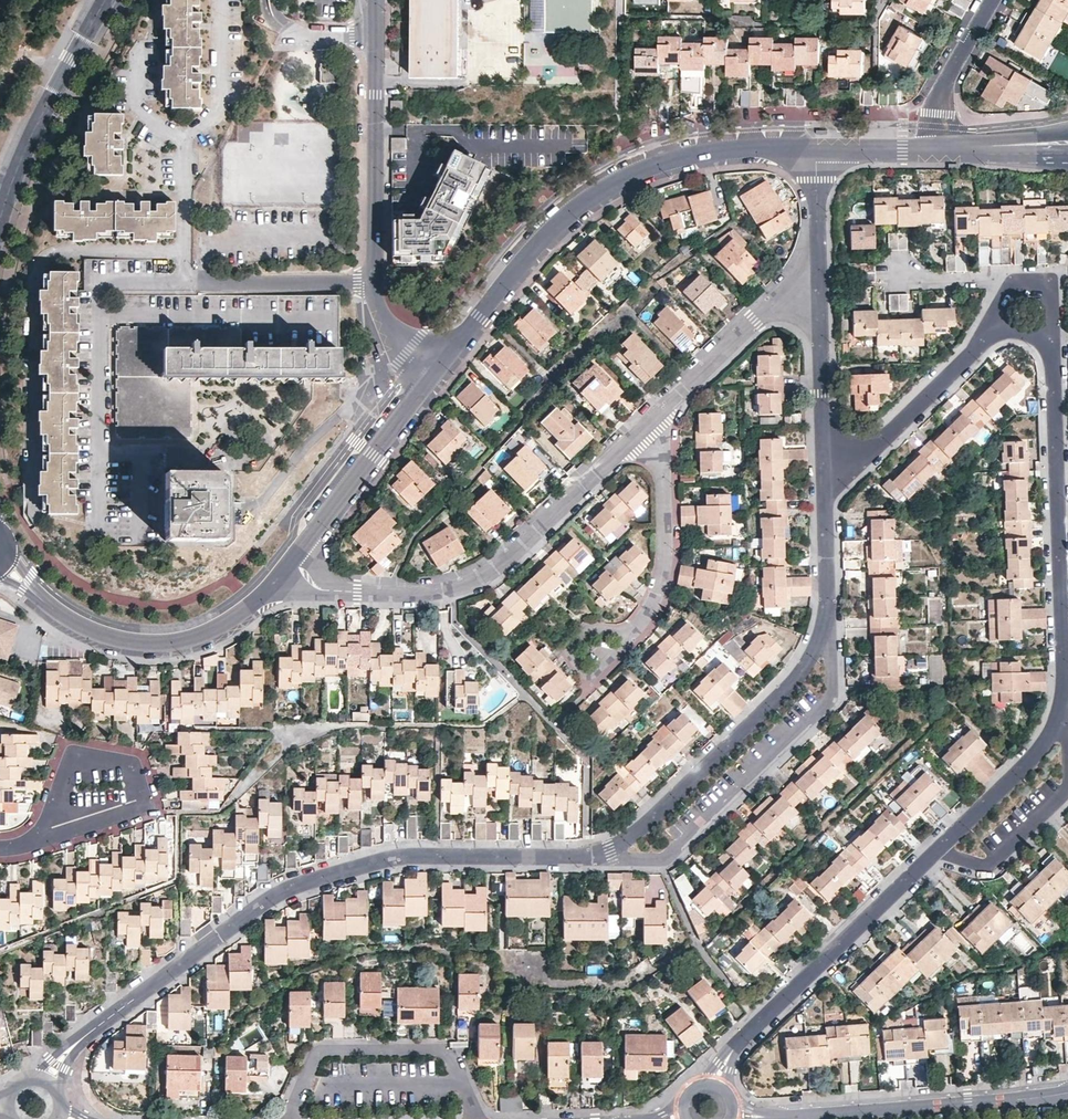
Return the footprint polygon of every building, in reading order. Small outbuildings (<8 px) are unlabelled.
[(165,89),(168,89),(168,99),(171,99),(171,108),(200,108),(200,99),(198,99),(198,83),(200,83),(200,73),(197,73),(198,57),(200,57),(200,38),(197,38),(197,22),(200,22),(200,12),(197,12),(197,0),(168,0),(168,6),(165,6),(165,30),(168,30),(168,40),(170,39),(170,57),(168,57),(168,66),(165,66),(165,89)] [(412,77),(460,77),(460,0),(412,0),(412,77)] [(545,0),(531,0),(530,30),(544,30),(545,0)] [(544,30),(592,30),(592,0),(545,0),(544,30)] [(833,11),(865,11),(865,0),(833,0),(833,11)] [(903,0),(923,12),(929,0),(903,0)] [(951,1),(966,10),(971,2),(968,0),(952,0),(951,1)] [(1037,9),(1042,0),(1036,0),(1033,6),(1037,9)] [(1063,23),(1064,21),(1067,14),(1067,2),(1064,0),(1042,0),(1037,9),(1063,23)] [(895,1),(892,8),(904,14),(908,7),(901,3),(901,4),(895,1)] [(946,9),(961,18),(966,10),(951,1),(946,9)] [(1028,15),(1032,18),(1037,9),(1033,6),(1028,15)] [(1027,27),(1052,41),(1063,23),(1037,9),(1032,18),(1027,27)] [(1018,33),(1022,36),(1027,27),(1032,18),(1028,15),(1025,13),(1020,23),(1015,32),(1018,33)] [(902,26),(890,47),(895,49),(891,57),(906,65),(922,37),(902,26)] [(1022,36),(1016,46),(1042,60),(1052,41),(1027,27),(1022,36)] [(1012,43),(1016,46),(1022,36),(1018,33),(1012,43)] [(682,38),(660,37),(660,49),(659,60),(682,60),(682,43),(682,38)] [(705,37),(705,43),(705,61),(728,61),(728,49),(728,38),(705,37)] [(774,44),(774,38),(751,38),(751,49),(751,61),(774,61),(774,44)] [(820,62),(820,39),(798,38),(798,44),(797,62),(820,62)] [(682,43),(682,60),(682,66),(705,67),(705,61),(705,43),(682,43)] [(774,44),(774,61),(773,67),(797,67),(797,62),(798,44),(774,44)] [(659,60),(660,49),(636,49),(636,72),(659,72),(659,60)] [(728,49),(728,61),(728,72),(751,72),(751,61),(751,49),(728,49)] [(830,56),(830,74),(862,74),(863,51),(838,50),(838,57),(830,56)] [(996,71),(992,78),(983,94),(1003,106),(1008,98),(1012,101),(1021,86),(1026,89),(1032,79),(991,54),(985,64),(996,71)] [(322,64),(321,83),(340,83),(341,64),(322,64)] [(981,72),(992,78),(996,71),(985,64),(981,72)] [(1021,86),(1012,101),(1017,104),(1026,89),(1021,86)] [(796,105),(797,89),(787,89),(787,105),(796,105)] [(805,89),(797,89),(796,105),(805,105),(805,89)] [(864,89),(864,105),(873,105),(874,89),(864,89)] [(750,106),(751,90),(740,90),(740,106),(750,106)] [(761,90),(751,90),(750,106),(761,106),(761,90)] [(705,110),(705,94),(695,94),(695,110),(705,110)] [(714,94),(705,94),(705,110),(714,110),(714,94)] [(392,100),(391,119),(397,118),(397,112),(402,112),(403,100),(392,100)] [(659,120),(660,103),(650,103),(649,119),(659,120)] [(668,104),(660,103),(659,120),(668,120),(668,104)] [(93,166),(93,175),(122,176),(122,165),(119,165),(119,149),(122,149),(122,140),(119,139),(119,123),(122,123),(122,115),(93,115),(93,123),(91,123),(91,133),(87,133),(87,156),(91,156),(91,166),(93,166)] [(406,153),(406,137),(391,137),(391,153),(406,153)] [(419,221),(394,222),(395,265),(445,265),(489,171),(453,152),(419,221)] [(781,212),(769,191),(772,189),(767,180),(741,196),(749,208),(766,238),(792,224),(784,211),(781,212)] [(772,189),(769,191),(781,212),(784,211),(772,189)] [(718,221),(709,192),(689,198),(691,204),(686,205),(685,203),(672,206),(671,202),(661,205),(665,220),(672,218),(676,230),(678,230),(697,224),(698,228),(718,221)] [(741,212),(749,208),(741,196),(734,200),(741,212)] [(688,197),(671,202),(672,206),(685,203),(686,205),(691,204),(689,198),(688,197)] [(943,197),(919,198),(919,201),(920,221),(944,220),(943,197)] [(873,200),(874,223),(898,222),(897,202),(897,199),(873,200)] [(897,202),(898,222),(898,225),(920,224),(920,221),(919,201),(897,202)] [(52,203),(52,232),(61,232),(61,234),(71,234),(72,238),(95,238),(95,234),(105,234),(105,232),(122,232),(122,234),(132,234),(132,238),(155,238),(156,234),(165,234),(165,232),(174,232),(173,202),(164,202),(164,205),(149,205),(149,202),(139,202),(139,205),(130,205),(123,205),(123,202),(104,202),(104,205),(95,205),(88,206),(88,202),(78,202),(78,205),(62,206),(62,202),(52,203)] [(1048,208),(1048,210),(1048,231),(1067,230),(1067,207),(1048,208)] [(1024,208),(1002,209),(1002,211),(1003,231),(1025,231),(1024,211),(1024,208)] [(979,209),(955,210),(955,232),(979,232),(979,224),(979,212),(979,209)] [(1048,210),(1024,211),(1025,231),(1025,240),(1048,239),(1048,231),(1048,210)] [(993,235),(994,265),(1003,264),(1003,248),(1003,243),(1003,231),(1002,211),(979,212),(979,224),(979,232),(979,235),(993,235)] [(649,234),(630,214),(624,219),(626,221),(617,229),(634,247),(649,234)] [(699,229),(698,228),(697,224),(678,230),(679,235),(680,235),(699,229)] [(852,249),(875,248),(874,225),(851,226),(852,249)] [(734,229),(718,241),(724,247),(715,256),(738,280),(751,268),(757,262),(743,249),(748,244),(734,229)] [(908,232),(898,233),(899,250),(909,249),(908,232)] [(899,250),(898,233),(888,233),(889,250),(899,250)] [(618,263),(595,240),(591,244),(577,257),(600,280),(618,263)] [(718,241),(707,248),(715,256),(724,247),(718,241)] [(1026,264),(1025,247),(1016,247),(1016,264),(1026,264)] [(1049,264),(1049,247),(1039,247),(1039,264),(1049,264)] [(980,248),(980,265),(991,264),(990,248),(980,248)] [(1013,248),(1003,248),(1003,264),(1013,264),(1013,248)] [(956,271),(956,254),(946,254),(946,271),(956,271)] [(965,254),(956,254),(956,271),(965,270),(965,254)] [(754,272),(751,268),(738,280),(742,284),(754,272)] [(586,271),(580,276),(589,285),(594,281),(586,271)] [(587,299),(561,272),(544,287),(571,315),(572,314),(571,313),(587,299)] [(42,376),(46,376),(75,376),(75,369),(78,368),(78,360),(74,359),(75,343),(78,343),(78,325),(74,325),(75,308),(78,308),(78,299),(75,299),(75,283),(78,283),(78,274),(49,274),(49,282),(46,282),(46,292),(42,292),(42,315),(46,315),(46,327),(49,326),(49,343),(46,343),(46,353),(42,353),(42,376)] [(722,297),(701,274),(683,291),(704,314),(713,305),(722,297)] [(669,282),(665,278),(659,282),(664,287),(669,282)] [(487,283),(484,280),(478,287),(481,290),(487,283)] [(898,311),(898,294),(891,294),(888,294),(889,312),(898,311)] [(908,311),(908,294),(898,294),(898,311),(908,311)] [(205,377),(259,377),(318,377),(338,377),(336,296),(117,296),(117,437),(190,437),(189,377),(205,377)] [(726,300),(722,297),(713,305),(717,309),(726,300)] [(692,333),(667,306),(659,314),(661,317),(654,323),(680,350),(690,340),(687,337),(692,333)] [(557,332),(534,308),(525,317),(522,320),(520,318),(514,324),(536,347),(543,340),(546,342),(557,332)] [(954,308),(922,310),(922,321),(923,333),(945,333),(947,332),(946,327),(955,326),(954,308)] [(854,335),(878,335),(878,322),(877,311),(854,312),(854,335)] [(922,321),(899,322),(900,345),(923,344),(923,333),(922,321)] [(900,345),(899,322),(878,322),(878,335),(878,346),(900,345)] [(656,356),(633,333),(617,348),(632,363),(629,366),(640,377),(645,371),(651,377),(663,365),(655,357),(656,356)] [(766,383),(783,383),(783,374),(780,374),(780,366),(780,355),(783,355),(783,337),(774,338),(774,346),(766,347),(766,355),(759,355),(759,366),(758,366),(758,383),(766,383)] [(538,350),(546,342),(543,340),(536,347),(538,350)] [(693,343),(690,340),(680,350),(682,352),(693,343)] [(528,372),(504,347),(497,353),(492,358),(490,355),(483,361),(506,384),(516,375),(519,379),(520,379),(528,372)] [(614,351),(629,366),(632,363),(617,348),(614,351)] [(623,391),(610,378),(609,378),(595,364),(588,371),(587,370),(574,383),(582,391),(580,392),(601,413),(611,404),(610,403),(623,391)] [(1022,389),(1017,384),(1023,378),(1010,364),(1004,370),(1006,373),(1000,379),(992,386),(1007,402),(1014,395),(1015,396),(1022,389)] [(997,377),(1000,379),(1006,373),(1004,370),(997,377)] [(645,383),(651,377),(645,371),(640,377),(645,383)] [(510,388),(519,379),(516,375),(506,384),(510,388)] [(888,394),(888,375),(851,376),(851,386),(858,386),(858,394),(855,394),(855,411),(867,411),(867,406),(879,406),(878,394),(888,394)] [(46,403),(45,413),(75,413),(75,403),(77,403),(78,385),(75,385),(75,376),(46,376),(45,389),(49,389),(48,403),(46,403)] [(325,382),(325,397),(337,397),(337,382),(325,382)] [(498,410),(472,383),(458,398),(485,426),(494,418),(492,415),(498,410)] [(783,394),(783,383),(766,383),(758,383),(758,393),(758,403),(760,403),(760,413),(761,413),(780,413),(780,403),(780,394),(783,394)] [(1000,408),(1007,402),(992,386),(992,387),(984,394),(978,400),(976,397),(969,404),(982,418),(989,411),(994,416),(1001,409),(1000,408)] [(982,391),(976,397),(978,400),(984,394),(982,391)] [(957,420),(949,428),(965,442),(972,435),(973,437),(980,430),(975,425),(982,418),(969,404),(961,411),(964,414),(957,420)] [(595,437),(564,406),(560,410),(558,408),(544,421),(561,440),(556,445),(570,460),(595,437)] [(955,418),(957,420),(964,414),(961,411),(955,418)] [(725,431),(725,422),(723,422),(722,412),(702,413),(703,423),(703,432),(699,432),(700,442),(718,441),(718,432),(725,431)] [(75,413),(45,413),(42,413),(42,436),(45,436),(45,447),(48,446),(48,464),(45,463),(45,472),(42,472),(42,496),(45,496),(45,507),(48,507),(48,515),(77,515),(77,506),(74,506),(75,489),(78,489),(77,481),(74,481),(74,464),(77,464),(77,445),(74,445),(74,428),(78,428),(78,420),(75,419),(75,413)] [(802,426),(802,413),(790,413),(790,426),(802,426)] [(460,446),(467,439),(448,420),(446,420),(439,427),(442,430),(433,439),(427,445),(447,465),(463,449),(460,446)] [(430,435),(433,439),(442,430),(439,427),(430,435)] [(933,438),(926,445),(940,459),(947,452),(952,457),(958,451),(957,449),(965,442),(949,428),(942,435),(936,441),(933,438)] [(940,432),(933,438),(936,441),(942,435),(940,432)] [(759,450),(759,460),(783,459),(782,450),(782,439),(762,439),(761,440),(761,450),(759,450)] [(719,450),(718,441),(700,442),(700,451),(704,451),(704,460),(704,471),(725,470),(725,459),(726,459),(726,450),(719,450)] [(1010,462),(1010,471),(1029,471),(1029,461),(1025,462),(1025,453),(1024,442),(1004,443),(1004,453),(1002,452),(1003,462),(1010,462)] [(550,471),(525,445),(516,454),(517,455),(505,466),(529,492),(550,471)] [(915,460),(908,468),(923,483),(930,476),(932,477),(938,470),(933,465),(940,459),(926,445),(920,452),(922,454),(915,460)] [(789,450),(789,459),(804,459),(804,450),(789,450)] [(913,458),(915,460),(922,454),(920,452),(913,458)] [(429,453),(424,458),(435,469),(440,465),(429,453)] [(761,468),(761,480),(783,479),(783,468),(783,459),(759,460),(760,468),(761,468)] [(805,468),(804,459),(789,459),(790,468),(805,468)] [(434,485),(410,461),(401,470),(401,471),(396,476),(399,479),(391,486),(406,502),(419,490),(424,495),(434,485)] [(485,485),(493,475),(486,468),(478,477),(485,485)] [(915,490),(923,483),(908,468),(899,476),(893,482),(890,480),(884,486),(898,500),(904,494),(909,499),(916,492),(915,490)] [(1005,491),(1006,500),(1027,499),(1026,490),(1026,481),(1029,480),(1029,471),(1010,471),(1010,481),(1003,481),(1004,491),(1005,491)] [(165,472),(164,539),(223,540),(225,472),(165,472)] [(897,473),(890,480),(893,482),(899,476),(897,473)] [(256,474),(250,484),(261,492),(268,481),(256,474)] [(767,500),(767,508),(787,508),(787,499),(784,499),(783,489),(783,479),(761,480),(760,480),(761,500),(767,500)] [(617,491),(611,497),(624,511),(631,504),(636,509),(642,503),(640,502),(649,495),(634,480),(626,488),(620,493),(617,491)] [(487,532),(510,510),(490,489),(467,511),(487,532)] [(412,507),(424,495),(419,490),(406,502),(412,507)] [(685,505),(685,514),(730,513),(730,504),(729,504),(728,493),(707,494),(708,504),(685,505)] [(617,518),(624,511),(611,497),(610,498),(604,504),(606,506),(599,513),(592,520),(606,535),(613,528),(615,529),(622,522),(617,518)] [(1012,521),(1012,530),(1031,529),(1031,520),(1028,520),(1027,510),(1027,499),(1006,500),(1006,511),(1005,511),(1005,521),(1012,521)] [(597,510),(599,513),(606,506),(604,504),(597,510)] [(631,504),(624,511),(632,519),(639,513),(636,509),(631,504)] [(762,527),(763,538),(784,537),(784,526),(784,518),(787,518),(787,508),(767,508),(767,518),(761,518),(761,526),(762,527)] [(401,541),(389,530),(395,524),(381,509),(352,536),(362,546),(365,544),(372,550),(368,554),(378,563),(371,570),(377,576),(391,562),(385,556),(401,541)] [(894,530),(894,519),(894,510),(869,510),(869,520),(873,520),(873,529),(873,540),(893,539),(893,530),(894,530)] [(632,519),(624,511),(617,518),(622,522),(625,526),(632,519)] [(729,533),(729,522),(731,522),(730,513),(685,514),(686,524),(708,523),(708,534),(729,533)] [(464,552),(448,527),(422,544),(436,566),(451,556),(453,559),(464,552)] [(1008,550),(1008,560),(1029,559),(1029,548),(1028,539),(1031,539),(1031,529),(1012,530),(1012,539),(1006,539),(1006,550),(1008,550)] [(581,559),(589,551),(574,537),(567,544),(560,550),(558,548),(551,554),(564,568),(571,561),(576,566),(582,560),(581,559)] [(768,556),(768,567),(785,567),(795,567),(795,557),(788,557),(784,557),(784,548),(784,537),(763,538),(763,549),(761,549),(761,557),(768,556)] [(893,549),(893,539),(873,540),(873,551),(873,560),(870,560),(870,570),(888,569),(888,560),(895,560),(895,549),(893,549)] [(564,541),(558,548),(560,550),(567,544),(564,541)] [(366,556),(368,554),(372,550),(365,544),(362,546),(359,549),(366,556)] [(624,563),(617,569),(631,583),(638,576),(635,574),(642,567),(649,560),(634,546),(627,552),(626,552),(619,558),(624,563)] [(556,585),(562,579),(567,585),(574,578),(564,568),(551,554),(544,560),(547,563),(541,568),(533,577),(547,591),(554,584),(556,585)] [(438,569),(453,559),(451,556),(436,566),(438,569)] [(727,574),(729,563),(709,559),(707,570),(685,566),(683,575),(727,584),(729,574),(727,574)] [(1030,578),(1029,569),(1029,559),(1008,560),(1008,569),(1007,569),(1007,579),(1014,579),(1014,588),(1033,587),(1033,578),(1030,578)] [(644,570),(642,567),(635,574),(638,576),(644,570)] [(762,578),(762,587),(786,587),(785,578),(785,567),(768,567),(763,567),(763,579),(762,578)] [(623,590),(631,583),(617,569),(609,576),(605,571),(599,576),(600,578),(592,585),(606,601),(614,593),(620,587),(623,590)] [(889,578),(888,569),(870,570),(870,578),(874,578),(874,587),(874,598),(894,598),(894,587),(895,587),(895,578),(889,578)] [(726,592),(727,584),(683,575),(681,585),(703,589),(701,599),(722,604),(724,592),(726,592)] [(552,597),(547,591),(533,577),(525,584),(518,590),(516,588),(509,594),(522,608),(529,602),(533,607),(541,600),(544,604),(552,597)] [(791,578),(792,586),(807,586),(807,577),(791,578)] [(522,582),(516,588),(518,590),(525,584),(522,582)] [(807,596),(807,586),(792,586),(792,596),(807,596)] [(617,596),(623,590),(620,587),(614,593),(617,596)] [(786,596),(786,587),(762,587),(762,598),(764,598),(764,608),(785,607),(785,598),(786,596)] [(958,600),(957,590),(949,590),(949,600),(958,600)] [(513,626),(520,620),(523,623),(530,616),(522,608),(509,594),(502,601),(505,604),(499,609),(496,606),(493,603),(485,611),(504,632),(512,625),(513,626)] [(942,626),(941,597),(927,597),(928,627),(942,626)] [(894,608),(894,598),(874,598),(874,609),(874,617),(871,617),(871,628),(890,627),(889,619),(896,619),(896,608),(894,608)] [(990,620),(998,620),(1020,619),(1020,609),(1020,599),(989,599),(990,620)] [(502,601),(496,606),(499,609),(505,604),(502,601)] [(1027,609),(1027,619),(1042,618),(1042,609),(1027,609)] [(1042,628),(1042,618),(1027,619),(1028,628),(1042,628)] [(898,619),(896,619),(889,619),(890,627),(899,627),(898,619)] [(1021,640),(1020,628),(1020,619),(998,620),(998,628),(990,629),(990,640),(1021,640)] [(990,620),(990,629),(998,628),(998,620),(990,620)] [(694,644),(701,637),(687,622),(679,629),(673,635),(671,632),(663,639),(677,653),(684,647),(689,651),(695,646),(694,644)] [(7,662),(17,633),(12,626),(5,623),(4,627),(0,625),(0,659),(7,662)] [(890,636),(890,627),(871,628),(872,637),(875,637),(875,645),(875,656),(895,656),(895,646),(896,646),(896,636),(890,636)] [(718,640),(723,645),(733,636),(727,631),(718,640)] [(338,668),(348,668),(348,664),(348,643),(348,635),(348,632),(339,632),(338,643),(325,643),(325,664),(338,664),(338,668)] [(361,668),(370,668),(370,644),(370,632),(361,632),(361,635),(361,643),(348,643),(348,664),(361,664),(361,668)] [(723,646),(736,660),(750,647),(737,634),(731,638),(723,646)] [(768,658),(774,652),(776,655),(783,649),(769,635),(764,640),(759,636),(752,643),(753,644),(750,647),(736,660),(752,677),(763,668),(761,665),(768,658)] [(315,676),(324,676),(325,673),(325,664),(325,643),(325,639),(316,639),(316,650),(315,651),(302,650),(301,670),(315,671),(315,676)] [(670,660),(677,653),(663,639),(657,645),(659,648),(652,654),(645,661),(659,677),(667,670),(668,671),(675,664),(670,660)] [(393,676),(393,656),(380,656),(380,644),(370,644),(370,668),(370,679),(380,680),(380,675),(393,676)] [(533,669),(539,676),(552,663),(546,657),(544,659),(530,644),(515,658),(522,667),(521,668),(527,674),(533,669)] [(292,681),(301,682),(301,681),(301,670),(302,650),(302,645),(292,645),(292,657),(279,657),(279,677),(292,678),(292,681)] [(650,652),(652,654),(659,648),(657,645),(650,652)] [(404,649),(393,649),(393,656),(393,676),(393,685),(404,685),(405,682),(417,682),(417,661),(404,660),(404,649)] [(776,655),(774,652),(768,658),(770,661),(776,655)] [(439,686),(439,665),(426,665),(426,654),(417,654),(417,661),(417,682),(417,690),(426,690),(426,686),(439,686)] [(217,655),(203,657),(204,666),(218,664),(217,655)] [(931,655),(932,684),(943,684),(942,655),(931,655)] [(58,695),(68,695),(68,692),(68,672),(69,658),(69,656),(57,656),(45,656),(45,700),(58,700),(58,695)] [(895,665),(895,656),(875,656),(875,667),(876,676),(872,676),(872,685),(899,685),(899,675),(897,675),(897,665),(895,665)] [(68,672),(68,692),(80,692),(80,697),(91,697),(91,689),(91,684),(91,661),(81,660),(81,658),(79,658),(69,658),(68,672)] [(770,661),(768,658),(761,665),(763,668),(770,661)] [(253,670),(239,670),(239,686),(239,692),(253,692),(252,697),(262,697),(263,659),(254,659),(253,660),(253,670)] [(990,663),(991,682),(1042,682),(1042,672),(1020,673),(1020,662),(1019,662),(990,663)] [(570,687),(562,679),(556,673),(559,670),(552,663),(539,676),(546,683),(540,688),(547,694),(548,693),(556,701),(570,688),(570,687)] [(325,664),(325,673),(338,673),(338,668),(338,664),(325,664)] [(348,668),(348,673),(360,673),(361,668),(361,664),(348,664),(348,668)] [(730,686),(738,679),(724,664),(716,672),(714,671),(708,677),(723,693),(730,686)] [(301,670),(301,681),(315,681),(315,676),(315,671),(301,670)] [(465,682),(465,670),(448,670),(447,706),(465,706),(466,706),(466,702),(478,702),(478,682),(465,682)] [(565,677),(559,670),(556,673),(562,679),(565,677)] [(91,684),(91,689),(91,697),(91,706),(103,706),(103,709),(114,710),(114,707),(114,677),(114,673),(105,673),(104,684),(91,684)] [(127,677),(114,677),(114,707),(127,707),(127,710),(137,711),(137,690),(137,675),(127,675),(127,677)] [(217,675),(217,690),(217,710),(228,710),(228,707),(239,707),(239,701),(239,692),(239,686),(227,686),(227,675),(217,675)] [(393,685),(393,676),(380,675),(380,680),(380,685),(393,685)] [(292,686),(292,681),(292,678),(279,677),(279,686),(292,686)] [(716,700),(723,693),(708,677),(702,683),(703,684),(695,692),(708,707),(716,700)] [(19,685),(0,678),(0,705),(11,709),(19,685)] [(137,690),(137,711),(149,711),(149,714),(160,715),(161,679),(150,678),(151,690),(137,690)] [(205,679),(195,678),(195,693),(194,714),(204,714),(204,710),(217,710),(217,690),(204,690),(205,679)] [(634,701),(642,693),(628,678),(620,686),(613,691),(611,689),(604,695),(618,710),(625,703),(629,708),(636,702),(634,701)] [(194,714),(195,693),(182,693),(182,682),(173,682),(172,717),(182,717),(182,713),(194,714)] [(404,690),(417,690),(417,682),(405,682),(404,685),(404,690)] [(1020,702),(1020,691),(1042,691),(1042,682),(991,682),(991,703),(1020,702)] [(617,683),(611,689),(613,691),(620,686),(617,683)] [(439,695),(439,686),(426,686),(426,690),(426,695),(439,695)] [(723,693),(728,698),(735,691),(730,686),(723,693)] [(744,701),(735,691),(728,698),(738,708),(744,701)] [(253,692),(239,692),(239,701),(252,701),(252,697),(253,692)] [(716,700),(721,705),(728,698),(723,693),(716,700)] [(611,717),(618,710),(604,695),(596,702),(599,705),(593,711),(585,719),(600,733),(608,726),(609,728),(615,722),(611,717)] [(730,715),(738,708),(728,698),(721,705),(730,715)] [(741,711),(747,704),(744,701),(738,708),(741,711)] [(478,711),(478,702),(466,702),(466,706),(465,706),(464,711),(478,711)] [(591,709),(593,711),(599,705),(596,702),(591,708),(591,709)] [(861,720),(852,728),(867,743),(875,735),(876,736),(882,730),(878,726),(885,720),(871,705),(864,712),(867,715),(861,720)] [(103,706),(91,706),(91,715),(103,715),(103,709),(103,706)] [(127,707),(114,707),(114,710),(114,715),(127,715),(127,710),(127,707)] [(239,715),(239,707),(228,707),(228,710),(228,715),(239,715)] [(733,718),(741,711),(738,708),(730,715),(733,718)] [(217,719),(217,710),(204,710),(204,714),(204,719),(217,719)] [(137,711),(137,719),(149,719),(149,718),(149,714),(149,711),(137,711)] [(368,721),(368,712),(351,712),(351,720),(368,721)] [(858,718),(861,720),(867,715),(864,712),(858,718)] [(194,714),(182,713),(182,717),(182,723),(194,723),(194,714)] [(672,730),(665,737),(678,751),(685,744),(683,742),(690,736),(698,728),(683,713),(675,721),(674,720),(668,725),(669,727),(672,730)] [(836,740),(829,745),(843,760),(849,754),(853,758),(860,752),(858,751),(867,743),(852,728),(844,736),(838,742),(836,740)] [(986,746),(972,731),(971,731),(964,737),(963,736),(956,743),(972,759),(979,753),(986,746)] [(168,755),(187,755),(205,755),(205,743),(201,743),(202,732),(194,732),(180,732),(180,744),(168,744),(168,755)] [(211,732),(202,732),(201,743),(205,743),(211,743),(211,732)] [(842,733),(836,740),(838,742),(844,736),(842,733)] [(5,746),(5,759),(26,759),(26,746),(38,746),(38,735),(1,736),(1,746),(5,746)] [(692,738),(690,736),(683,742),(685,744),(692,738)] [(649,745),(641,754),(655,769),(663,762),(669,756),(671,758),(678,751),(665,737),(659,742),(655,738),(649,744),(649,745)] [(965,766),(972,759),(956,743),(949,749),(950,751),(942,758),(957,774),(965,766)] [(812,755),(804,763),(824,784),(832,776),(833,777),(840,771),(836,767),(843,760),(829,745),(821,753),(824,755),(818,761),(815,758),(812,755)] [(821,753),(815,758),(818,761),(824,755),(821,753)] [(984,758),(979,753),(972,759),(977,765),(984,758)] [(616,770),(618,772),(636,791),(643,785),(641,783),(648,776),(655,769),(641,754),(634,761),(633,760),(625,766),(622,764),(616,770)] [(205,755),(187,755),(187,766),(175,766),(175,777),(194,777),(212,778),(211,766),(208,766),(208,755),(205,755)] [(217,755),(208,755),(208,766),(211,766),(217,766),(217,755)] [(994,769),(984,758),(977,765),(987,775),(994,769)] [(18,782),(19,768),(31,768),(31,759),(26,759),(5,759),(0,759),(0,781),(18,782)] [(385,768),(385,779),(395,780),(395,785),(408,785),(408,766),(408,763),(395,763),(395,759),(385,759),(385,768)] [(977,765),(972,759),(965,766),(970,771),(977,765)] [(793,779),(786,786),(800,801),(807,794),(811,799),(817,793),(816,791),(824,784),(804,763),(796,771),(799,774),(801,777),(796,782),(793,779)] [(371,789),(385,789),(385,779),(385,768),(374,768),(374,764),(362,764),(362,778),(362,785),(371,785),(371,789)] [(980,782),(987,775),(977,765),(970,771),(980,782)] [(418,766),(408,766),(408,785),(408,786),(417,786),(418,791),(430,790),(430,770),(418,770),(418,766)] [(497,790),(510,790),(510,773),(510,769),(497,769),(497,766),(487,766),(487,776),(487,785),(497,786),(497,790)] [(917,781),(910,787),(926,803),(932,797),(940,789),(919,767),(911,775),(917,781)] [(990,778),(997,772),(994,769),(987,775),(990,778)] [(474,797),(487,797),(487,785),(487,776),(474,777),(474,772),(465,772),(465,783),(465,793),(473,793),(474,797)] [(636,791),(618,772),(606,785),(607,786),(599,794),(613,809),(621,802),(627,796),(629,798),(636,791)] [(519,797),(533,797),(533,780),(533,776),(520,776),(520,773),(510,773),(510,790),(510,792),(519,792),(519,797)] [(348,799),(362,799),(362,785),(362,778),(350,778),(350,777),(349,774),(339,774),(339,783),(339,795),(348,795),(348,799)] [(983,785),(990,778),(987,775),(980,782),(983,785)] [(650,778),(648,776),(641,783),(643,785),(650,778)] [(215,789),(216,778),(212,778),(194,777),(194,790),(183,790),(182,800),(218,800),(219,789),(215,789)] [(225,789),(225,778),(216,778),(215,789),(219,789),(222,789),(225,789)] [(326,804),(339,804),(339,795),(339,783),(327,783),(326,779),(316,779),(316,793),(316,799),(327,799),(326,804)] [(452,805),(465,805),(465,793),(465,783),(452,783),(452,779),(442,779),(442,799),(452,800),(452,805)] [(533,797),(533,800),(542,800),(542,806),(555,806),(555,784),(543,784),(543,783),(543,781),(542,780),(533,780),(533,797)] [(11,804),(12,791),(23,791),(24,791),(24,782),(18,782),(0,781),(0,804),(11,804)] [(555,784),(555,806),(555,810),(568,810),(568,813),(578,814),(578,787),(569,787),(569,782),(555,782),(555,784)] [(770,795),(761,803),(782,824),(790,816),(792,818),(798,812),(793,807),(800,801),(786,786),(779,793),(782,796),(776,801),(773,799),(770,795)] [(926,803),(910,787),(904,793),(898,787),(890,795),(912,816),(919,809),(926,803)] [(304,814),(316,814),(316,799),(316,793),(304,793),(304,789),(293,789),(293,809),(304,809),(304,814)] [(371,797),(385,798),(385,789),(371,789),(371,797)] [(430,798),(430,790),(418,791),(417,799),(430,798)] [(779,793),(773,799),(776,801),(782,796),(779,793)] [(623,804),(629,798),(627,796),(621,802),(623,804)] [(474,805),(487,805),(487,797),(474,797),(474,805)] [(519,805),(533,805),(533,800),(533,797),(519,797),(519,805)] [(935,800),(932,797),(926,803),(929,806),(935,800)] [(348,808),(362,808),(362,799),(348,799),(348,808)] [(269,801),(258,801),(258,809),(258,823),(268,824),(267,828),(281,828),(281,805),(280,804),(269,804),(269,801)] [(936,801),(930,807),(941,819),(948,812),(936,801)] [(751,820),(744,826),(758,841),(764,834),(769,839),(775,834),(774,832),(774,831),(782,824),(761,803),(753,811),(757,815),(759,817),(753,823),(751,820)] [(929,806),(926,803),(919,809),(922,812),(929,806)] [(17,804),(11,804),(0,804),(0,826),(5,826),(5,815),(6,814),(16,814),(17,814),(17,804)] [(555,810),(555,806),(542,806),(542,815),(555,814),(555,810)] [(887,807),(880,815),(884,819),(891,812),(887,807)] [(941,819),(930,807),(924,813),(935,824),(941,819)] [(236,833),(236,839),(245,839),(245,843),(258,843),(258,823),(258,809),(244,809),(244,815),(236,815),(236,833)] [(873,824),(867,829),(882,845),(890,837),(896,832),(899,834),(906,827),(891,812),(884,819),(880,815),(871,823),(873,824)] [(418,814),(408,814),(408,839),(418,839),(418,814)] [(478,839),(487,839),(487,821),(487,815),(477,815),(476,839),(478,839)] [(757,815),(751,820),(753,823),(759,817),(757,815)] [(442,839),(452,839),(452,822),(442,821),(442,839)] [(487,839),(497,839),(497,822),(487,821),(487,839)] [(510,839),(521,839),(520,823),(510,822),(510,839)] [(533,839),(543,840),(543,822),(533,822),(533,839)] [(566,823),(556,823),(556,840),(566,840),(566,823)] [(385,825),(384,841),(394,840),(394,825),(385,825)] [(725,849),(734,859),(740,864),(748,857),(749,859),(756,852),(751,847),(758,841),(744,826),(738,833),(740,836),(733,842),(725,849)] [(281,836),(281,828),(267,828),(267,836),(281,836)] [(362,828),(362,845),(372,845),(372,828),(362,828)] [(857,848),(850,854),(864,868),(870,862),(868,859),(873,853),(882,845),(867,829),(861,835),(859,834),(851,842),(857,848)] [(221,859),(236,859),(236,839),(236,833),(223,833),(223,830),(213,830),(213,831),(213,839),(213,851),(213,857),(221,857),(221,859)] [(915,849),(921,843),(910,831),(904,836),(904,837),(915,849)] [(731,839),(733,842),(740,836),(738,833),(731,839)] [(339,834),(339,852),(349,852),(348,834),(339,834)] [(158,849),(145,849),(145,870),(157,870),(157,874),(167,874),(168,838),(158,838),(158,849)] [(316,842),(316,859),(326,859),(326,843),(326,842),(316,842)] [(844,848),(850,854),(857,848),(851,842),(844,848)] [(134,858),(121,858),(121,876),(133,876),(133,880),(145,880),(145,878),(145,870),(145,849),(145,843),(134,844),(134,858)] [(258,852),(258,843),(245,843),(245,852),(258,852)] [(213,877),(213,857),(213,851),(202,851),(202,847),(191,847),(191,873),(200,873),(200,878),(213,877)] [(287,851),(287,867),(297,867),(297,851),(287,851)] [(876,856),(873,853),(868,859),(870,862),(876,856)] [(110,865),(99,865),(99,886),(109,886),(109,890),(121,890),(121,884),(121,876),(121,858),(121,854),(110,854),(110,865)] [(831,864),(826,869),(840,885),(843,888),(864,868),(850,854),(844,861),(838,855),(830,863),(831,864)] [(1051,854),(1043,861),(1047,866),(1041,872),(1060,894),(1067,887),(1067,872),(1051,854)] [(221,868),(236,868),(236,862),(236,859),(221,859),(221,868)] [(718,870),(711,877),(724,890),(731,884),(736,888),(742,883),(741,881),(748,874),(740,864),(734,859),(726,867),(720,872),(718,870)] [(89,872),(76,872),(76,893),(87,893),(87,896),(99,896),(99,886),(99,865),(99,861),(89,861),(89,872)] [(236,868),(236,895),(246,896),(246,862),(236,862),(236,868)] [(269,864),(258,863),(258,880),(269,880),(269,864)] [(879,884),(885,878),(874,867),(868,873),(879,884)] [(76,872),(76,868),(66,868),(66,879),(53,879),(53,901),(65,901),(65,905),(76,905),(76,901),(76,893),(76,872)] [(1028,876),(1032,880),(1041,872),(1036,868),(1028,876)] [(840,885),(826,869),(825,870),(819,875),(818,874),(809,882),(825,899),(832,893),(840,885)] [(157,870),(145,870),(145,878),(157,878),(157,874),(157,870)] [(1045,909),(1060,894),(1041,872),(1032,880),(1025,887),(1045,909)] [(423,873),(417,873),(417,882),(405,882),(405,892),(405,913),(427,913),(427,873),(423,873)] [(516,873),(506,873),(506,897),(506,915),(529,915),(529,883),(516,883),(516,878),(516,873)] [(545,873),(541,873),(541,879),(540,883),(529,883),(529,915),(550,915),(551,873),(545,873)] [(632,873),(622,873),(622,888),(622,893),(622,898),(622,914),(623,915),(645,915),(645,939),(666,939),(666,898),(657,898),(656,909),(645,908),(645,884),(632,884),(632,880),(632,873)] [(872,891),(879,884),(868,873),(861,879),(872,891)] [(133,876),(121,876),(121,884),(133,884),(133,880),(133,876)] [(787,887),(795,895),(807,884),(799,876),(787,887)] [(213,887),(213,877),(200,878),(201,887),(213,887)] [(718,897),(724,890),(711,877),(704,883),(706,885),(700,892),(693,898),(693,899),(707,914),(714,907),(715,908),(722,901),(718,897)] [(405,924),(405,913),(405,892),(394,892),(394,882),(383,882),(382,924),(405,924)] [(32,894),(20,894),(20,915),(31,915),(31,918),(41,918),(43,918),(43,883),(32,883),(32,894)] [(697,889),(700,892),(706,885),(704,883),(697,889)] [(1031,922),(1045,909),(1025,887),(1021,883),(1013,890),(1018,895),(1011,901),(1031,922)] [(464,925),(464,898),(464,894),(453,894),(453,890),(454,884),(442,884),(442,924),(464,925)] [(109,886),(99,886),(99,896),(109,896),(109,890),(109,886)] [(476,898),(464,898),(464,925),(464,930),(486,930),(486,903),(487,888),(476,888),(476,894),(476,898)] [(622,893),(622,888),(611,888),(611,898),(622,898),(622,893)] [(0,900),(0,920),(8,921),(8,924),(20,924),(20,915),(20,894),(20,889),(9,889),(9,900),(0,900)] [(858,904),(866,896),(859,889),(852,897),(858,904)] [(371,933),(372,892),(372,891),(362,891),(362,897),(362,899),(361,901),(350,901),(350,905),(350,933),(371,933)] [(87,893),(76,893),(76,901),(87,901),(87,896),(87,893)] [(587,907),(586,938),(609,939),(608,893),(598,893),(598,904),(598,907),(587,907)] [(835,896),(832,893),(825,899),(828,903),(835,896)] [(349,937),(350,933),(350,905),(338,905),(338,901),(338,895),(328,894),(327,936),(349,937)] [(586,938),(586,907),(574,907),(574,903),(574,897),(564,897),(564,938),(586,939),(586,938)] [(786,907),(780,914),(795,929),(800,934),(809,926),(807,923),(812,917),(794,898),(785,906),(786,907)] [(213,913),(223,913),(223,900),(213,899),(213,913)] [(65,909),(65,905),(65,901),(53,901),(53,909),(65,909)] [(151,904),(141,904),(141,917),(140,925),(149,925),(149,929),(163,929),(163,918),(172,918),(172,901),(163,901),(163,908),(151,907),(151,904)] [(985,910),(977,917),(997,938),(1012,924),(992,903),(985,910)] [(972,913),(977,917),(985,910),(980,905),(972,913)] [(836,925),(843,919),(832,908),(825,914),(836,925)] [(965,920),(970,925),(977,917),(972,913),(965,920)] [(140,925),(141,917),(128,917),(128,914),(118,914),(117,934),(127,934),(127,938),(140,938),(140,925)] [(311,955),(312,914),(302,914),(302,919),(302,924),(290,923),(290,927),(289,931),(289,955),(310,955),(311,955)] [(750,927),(756,933),(773,951),(775,953),(784,946),(781,942),(787,936),(795,929),(780,914),(774,919),(773,918),(762,929),(755,923),(750,927)] [(829,932),(836,925),(825,914),(818,920),(829,932)] [(31,915),(20,915),(20,924),(31,924),(31,918),(31,915)] [(815,920),(812,917),(807,923),(809,926),(815,920)] [(997,938),(977,917),(970,925),(962,931),(982,952),(997,938)] [(182,918),(182,935),(192,935),(192,918),(182,918)] [(693,921),(698,932),(709,928),(705,919),(697,923),(696,920),(693,921)] [(0,920),(0,929),(8,929),(8,924),(8,921),(0,920)] [(289,963),(289,955),(289,931),(277,931),(277,927),(277,921),(267,921),(267,962),(289,963)] [(927,933),(920,940),(940,961),(955,946),(935,925),(927,933)] [(960,939),(948,927),(944,930),(956,943),(960,939)] [(923,928),(916,935),(920,940),(927,933),(923,928)] [(163,937),(163,929),(149,929),(150,937),(162,937),(163,937)] [(737,940),(742,945),(754,935),(749,929),(737,940)] [(766,958),(773,951),(756,933),(749,940),(749,941),(741,949),(742,950),(735,957),(750,973),(758,965),(766,958)] [(940,961),(920,940),(916,935),(900,950),(919,969),(925,975),(940,961)] [(790,940),(787,936),(781,942),(784,946),(790,940)] [(176,948),(176,942),(158,943),(158,954),(161,954),(168,954),(176,948)] [(75,947),(65,947),(65,956),(65,968),(75,968),(75,971),(87,971),(87,950),(75,950),(75,947)] [(230,970),(230,975),(230,988),(251,988),(252,987),(253,947),(242,947),(242,952),(242,956),(230,956),(230,970)] [(904,983),(919,969),(900,950),(898,948),(892,955),(884,963),(904,983)] [(150,949),(140,949),(140,965),(150,965),(150,949)] [(879,958),(884,963),(892,955),(887,950),(879,958)] [(791,969),(797,962),(786,951),(780,958),(791,969)] [(53,952),(43,952),(43,969),(43,973),(52,973),(52,978),(65,978),(65,972),(65,968),(65,956),(53,956),(53,952)] [(724,955),(716,959),(722,968),(729,964),(724,955)] [(769,961),(766,958),(758,965),(761,967),(769,961)] [(784,976),(791,969),(780,958),(773,964),(784,976)] [(872,966),(876,970),(884,963),(879,958),(872,966)] [(889,998),(904,983),(884,963),(876,970),(869,977),(889,998)] [(230,988),(230,975),(218,975),(218,970),(218,965),(209,965),(208,1007),(229,1007),(230,988)] [(43,973),(43,969),(34,969),(34,966),(20,966),(20,986),(32,986),(32,990),(43,990),(43,982),(43,973)] [(381,1005),(381,972),(361,972),(361,1005),(381,1005)] [(52,973),(43,973),(43,982),(52,982),(52,978),(52,973)] [(857,981),(861,985),(869,977),(865,973),(857,981)] [(116,974),(106,974),(106,990),(116,991),(116,974)] [(478,1007),(479,976),(478,975),(459,975),(458,1008),(478,1007)] [(875,1012),(889,998),(869,977),(861,985),(866,991),(860,997),(875,1012)] [(724,1005),(704,979),(687,992),(708,1018),(724,1005)] [(338,1039),(345,1039),(345,1022),(345,981),(324,981),(324,1026),(333,1026),(333,1039),(338,1039)] [(192,1028),(192,987),(185,987),(183,987),(182,992),(182,997),(170,997),(170,1028),(192,1028)] [(401,1038),(408,1038),(409,1022),(418,1021),(419,988),(397,988),(397,1001),(397,1010),(397,1018),(396,1038),(401,1038)] [(431,1038),(438,1038),(438,988),(419,988),(418,1021),(427,1021),(427,1038),(431,1038)] [(43,999),(43,990),(32,990),(32,991),(32,999),(43,999)] [(310,1025),(311,991),(291,991),(290,1042),(301,1042),(301,1025),(310,1025)] [(1040,1000),(1020,1002),(1023,1032),(1033,1031),(1043,1030),(1041,1009),(1040,1000)] [(397,1018),(397,1010),(397,1001),(383,1001),(383,1018),(397,1018)] [(737,1020),(745,1012),(735,1002),(727,1009),(737,1020)] [(1020,1002),(999,1004),(1001,1033),(1011,1033),(1023,1032),(1020,1002)] [(76,1004),(65,1004),(65,1021),(75,1021),(75,1015),(76,1004)] [(1001,1033),(999,1004),(978,1006),(981,1035),(992,1034),(1001,1034),(1001,1033)] [(981,1035),(978,1006),(958,1008),(961,1043),(981,1041),(981,1035)] [(706,1050),(711,1045),(682,1007),(665,1019),(685,1046),(693,1040),(703,1053),(706,1050)] [(1054,1036),(1065,1035),(1062,1007),(1055,1007),(1041,1009),(1043,1030),(1044,1036),(1045,1036),(1054,1036)] [(146,1028),(157,1028),(157,1014),(147,1014),(146,1028)] [(925,1020),(926,1027),(927,1049),(936,1049),(947,1049),(947,1054),(954,1054),(953,1037),(946,1037),(945,1019),(925,1020)] [(904,1028),(920,1028),(920,1020),(904,1021),(904,1028)] [(53,1021),(43,1023),(43,1029),(43,1038),(53,1038),(53,1021)] [(345,1039),(356,1039),(356,1022),(345,1022),(345,1039)] [(467,1040),(468,1024),(457,1024),(457,1041),(467,1040)] [(498,1057),(498,1024),(479,1025),(477,1025),(477,1057),(498,1057)] [(534,1057),(533,1024),(512,1024),(512,1057),(534,1057)] [(868,1024),(847,1025),(850,1054),(860,1053),(870,1052),(868,1024)] [(827,1027),(827,1035),(829,1056),(838,1055),(850,1054),(847,1025),(827,1027)] [(145,1069),(146,1028),(127,1027),(127,1041),(115,1041),(115,1049),(111,1049),(110,1072),(131,1073),(131,1068),(145,1069)] [(920,1028),(904,1028),(906,1058),(917,1057),(927,1057),(927,1049),(926,1027),(920,1028)] [(906,1058),(904,1028),(889,1029),(875,1030),(877,1060),(895,1059),(896,1064),(906,1064),(906,1058)] [(43,1038),(43,1029),(33,1029),(33,1045),(38,1045),(43,1045),(43,1038)] [(637,1078),(637,1068),(645,1068),(644,1035),(624,1035),(624,1036),(624,1078),(637,1078)] [(665,1036),(644,1035),(645,1068),(665,1068),(665,1036)] [(827,1035),(807,1036),(809,1066),(819,1065),(829,1064),(829,1056),(827,1035)] [(809,1066),(807,1036),(786,1038),(788,1068),(798,1067),(809,1066)] [(28,1040),(13,1043),(18,1059),(25,1056),(32,1054),(29,1045),(28,1040)] [(568,1076),(568,1043),(547,1042),(548,1075),(568,1076)] [(602,1076),(602,1043),(582,1042),(582,1076),(602,1076)] [(203,1056),(216,1056),(216,1047),(216,1046),(203,1046),(203,1056)] [(688,1068),(696,1060),(685,1047),(677,1055),(688,1068)] [(267,1075),(268,1053),(267,1053),(251,1053),(250,1056),(226,1056),(226,1090),(240,1090),(240,1093),(249,1094),(250,1075),(267,1075)] [(200,1082),(200,1057),(167,1056),(166,1088),(199,1089),(199,1097),(208,1098),(209,1097),(209,1082),(200,1082)] [(1046,1074),(1060,1072),(1059,1063),(1046,1064),(1046,1074)] [(166,1096),(199,1097),(199,1089),(166,1088),(166,1096)] [(613,1107),(624,1106),(623,1090),(613,1090),(613,1107)] [(571,1108),(582,1108),(581,1092),(571,1093),(571,1108)] [(582,1108),(593,1108),(592,1092),(581,1092),(582,1108)] [(551,1093),(538,1093),(539,1105),(551,1104),(551,1093)] [(501,1111),(512,1111),(512,1095),(501,1096),(501,1111)] [(512,1111),(523,1110),(522,1095),(512,1095),(512,1111)]
